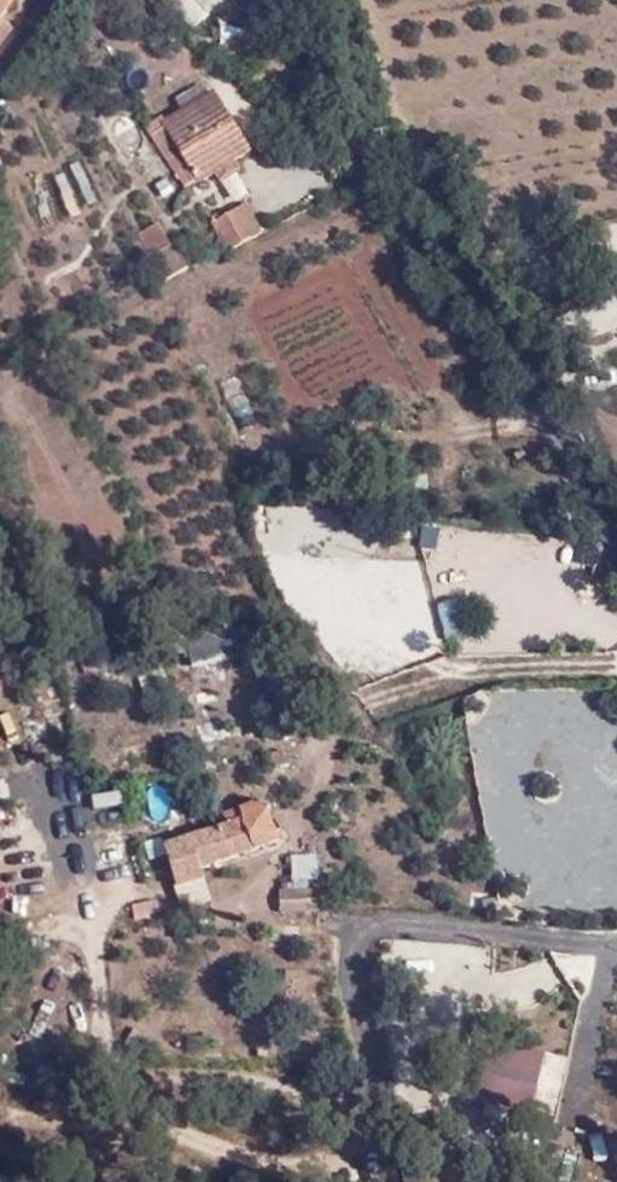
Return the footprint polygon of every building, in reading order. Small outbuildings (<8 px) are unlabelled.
[(14,2),(11,0),(0,0),(0,21),(14,2)] [(196,25),(217,0),(167,0),(196,25)] [(224,67),(265,39),(251,20),(244,25),(248,30),(214,54),(224,67)] [(203,96),(197,87),(176,100),(182,110),(203,96)] [(250,152),(212,91),(203,96),(182,110),(165,120),(162,116),(146,126),(185,188),(198,180),(200,183),(216,173),(221,181),(239,170),(234,162),(250,152)] [(261,234),(246,204),(212,223),(228,252),(261,234)] [(188,269),(174,244),(171,246),(159,224),(139,235),(162,282),(188,269)] [(465,597),(440,601),(445,632),(470,628),(465,597)] [(279,841),(267,812),(266,813),(262,801),(239,808),(239,809),(223,814),(226,826),(165,846),(177,887),(204,878),(200,867),(279,841)] [(290,853),(292,876),(319,874),(317,850),(290,853)] [(277,910),(320,910),(319,881),(277,882),(277,910)] [(540,1049),(488,1041),(484,1040),(474,1099),(530,1109),(540,1049)] [(580,1181),(614,1181),(616,1172),(584,1165),(580,1181)]
